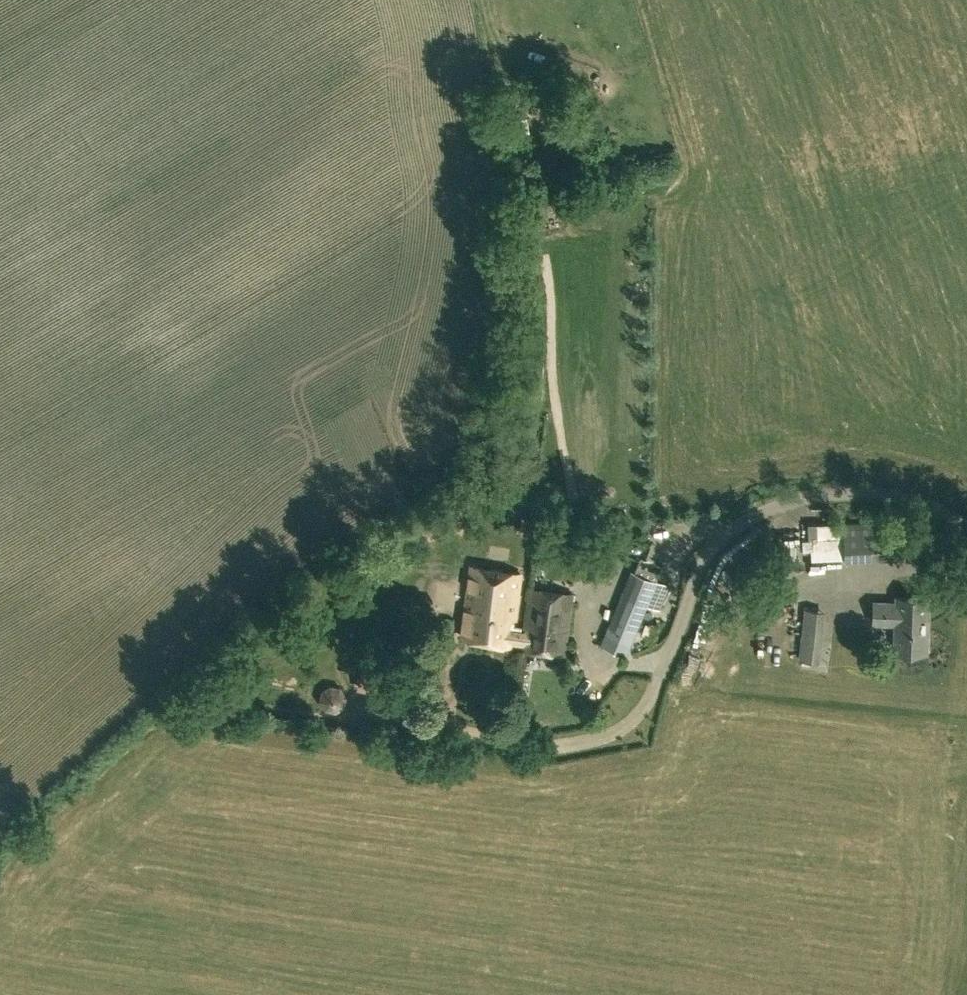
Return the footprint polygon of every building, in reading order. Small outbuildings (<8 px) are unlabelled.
[(536,107),(548,106),(546,91),(535,93),(536,107)] [(844,539),(844,560),(896,560),(896,523),(806,523),(806,540),(820,540),(820,544),(828,544),(828,539),(844,539)] [(510,639),(522,640),(524,622),(512,621),(519,574),(471,567),(460,637),(509,646),(510,639)] [(623,596),(607,633),(629,643),(645,606),(623,596)] [(894,623),(893,650),(926,652),(927,598),(895,597),(895,602),(873,601),(873,622),(894,623)] [(524,622),(522,640),(521,648),(562,654),(569,605),(527,599),(524,622)] [(820,647),(822,630),(806,628),(804,645),(820,647)]
